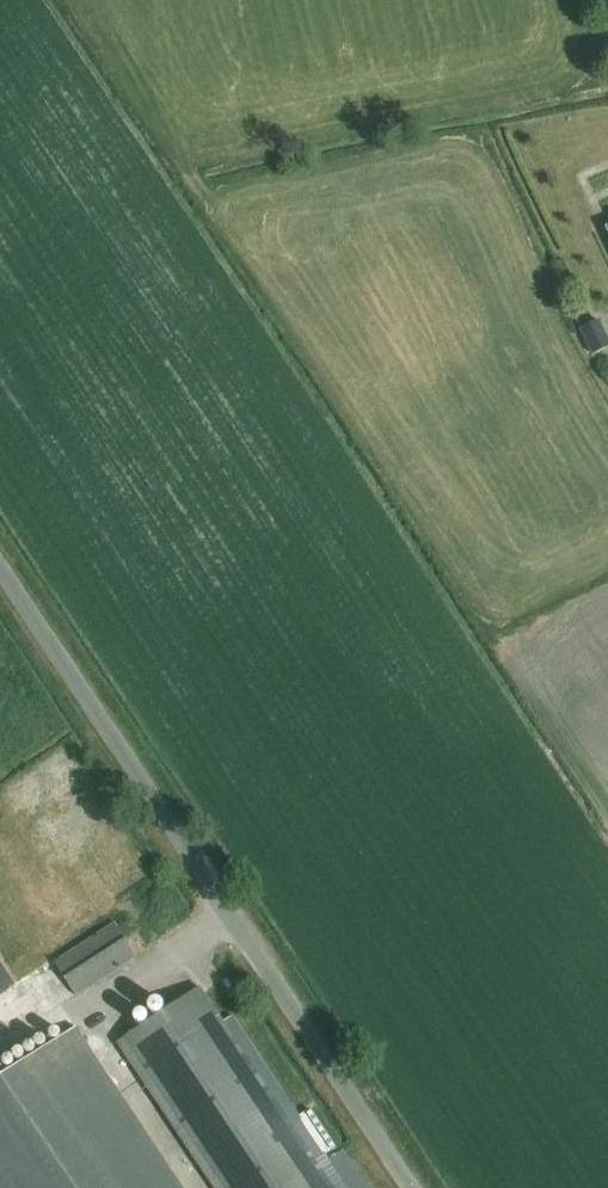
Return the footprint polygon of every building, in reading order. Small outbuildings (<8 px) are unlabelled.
[(580,324),(592,349),(607,342),(607,334),(599,315),(580,324)] [(55,962),(76,995),(135,957),(113,924),(55,962)] [(11,986),(0,968),(0,993),(11,986)] [(200,985),(115,1041),(213,1187),(347,1187),(232,1015),(224,1021),(200,985)] [(74,1025),(0,1075),(0,1187),(183,1187),(74,1025)]
